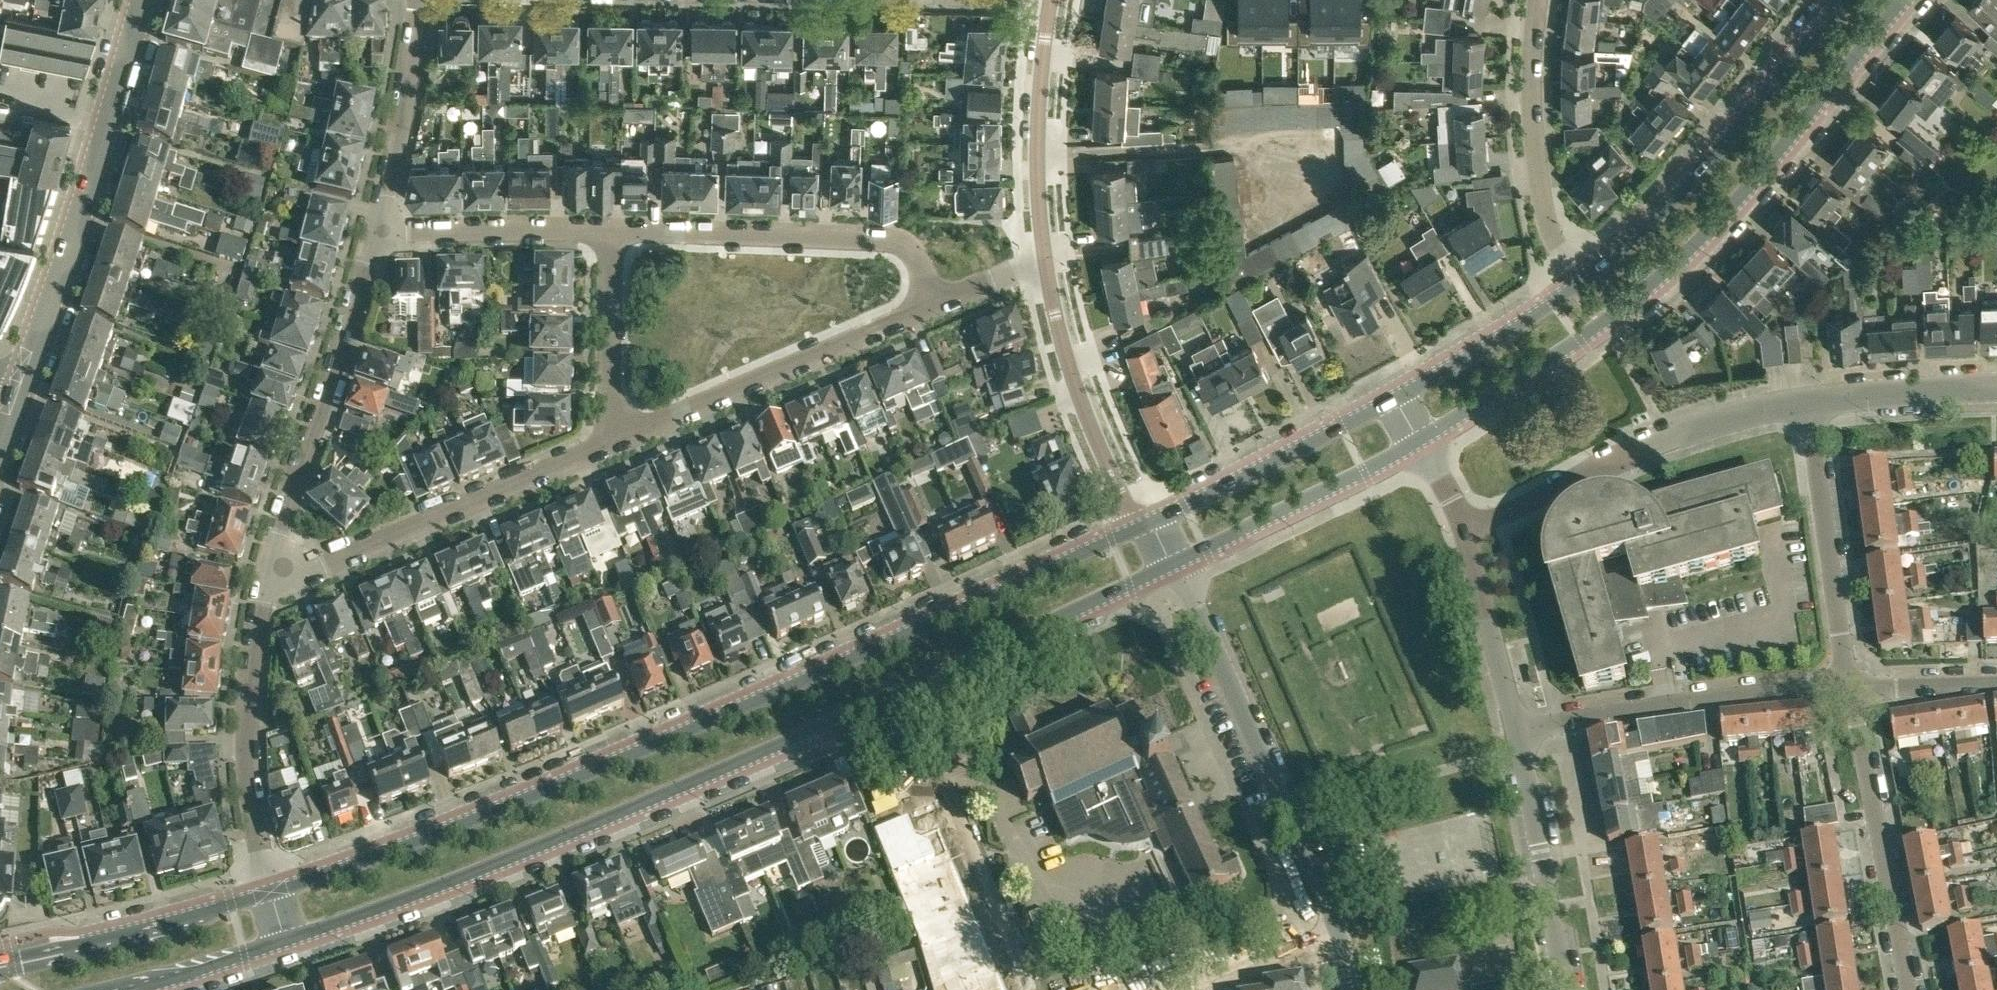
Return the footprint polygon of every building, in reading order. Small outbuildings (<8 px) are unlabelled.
[(103,5),(71,0),(37,0),(36,5),(49,7),(49,10),(63,13),(61,22),(99,29),(103,5)] [(252,37),(263,0),(212,0),(212,2),(206,0),(199,0),(199,2),(193,0),(183,0),(176,5),(173,17),(252,37)] [(284,45),(304,51),(312,1),(290,0),(263,0),(252,37),(284,45)] [(330,74),(331,65),(332,17),(329,17),(330,3),(326,0),(316,0),(309,42),(321,43),(320,74),(327,74),(330,74)] [(1104,16),(1152,23),(1156,0),(1107,0),(1104,16)] [(1226,43),(1240,43),(1240,41),(1262,41),(1262,0),(1238,0),(1238,18),(1226,18),(1226,43)] [(1262,41),(1285,41),(1285,43),(1298,43),(1298,18),(1286,18),(1286,0),(1262,0),(1262,41)] [(1298,43),(1312,43),(1312,41),(1334,41),(1334,0),(1310,0),(1310,18),(1298,18),(1298,43)] [(1334,41),(1356,41),(1356,43),(1370,43),(1372,18),(1358,18),(1358,0),(1334,0),(1334,41)] [(1443,2),(1456,4),(1456,5),(1456,6),(1484,11),(1484,10),(1485,0),(1443,0),(1443,2)] [(1570,15),(1597,19),(1600,0),(1572,0),(1570,15)] [(1673,2),(1671,0),(1645,0),(1643,8),(1657,20),(1673,2)] [(1755,28),(1729,7),(1720,0),(1703,0),(1722,15),(1712,27),(1739,48),(1755,28)] [(1729,7),(1755,28),(1770,10),(1758,0),(1740,0),(1737,3),(1734,1),(1733,0),(1720,0),(1729,7)] [(1969,4),(1977,12),(1996,31),(1996,0),(1971,0),(1972,1),(1969,4)] [(340,3),(330,3),(329,17),(332,17),(331,65),(340,65),(340,43),(352,43),(352,5),(347,5),(346,4),(340,4),(340,3)] [(372,70),(381,72),(382,65),(385,43),(382,43),(383,33),(385,33),(385,29),(386,17),(383,17),(383,8),(370,8),(369,5),(366,3),(362,3),(359,6),(356,7),(355,42),(373,43),(372,57),(372,70)] [(1451,7),(1425,5),(1424,17),(1449,20),(1449,19),(1450,8),(1451,8),(1451,7)] [(437,53),(437,57),(432,57),(428,79),(440,79),(440,67),(446,67),(446,53),(470,53),(471,20),(470,18),(469,16),(467,15),(465,14),(461,14),(459,14),(456,15),(454,17),(453,21),(452,24),(441,24),(441,31),(436,31),(436,46),(441,46),(441,53),(437,53)] [(489,101),(497,102),(500,101),(500,74),(501,17),(492,17),(490,15),(484,15),(483,17),(480,17),(480,50),(490,51),(489,74),(489,92),(475,92),(475,101),(482,101),(489,101)] [(500,74),(500,101),(511,102),(511,51),(521,51),(521,17),(518,17),(516,15),(510,15),(508,17),(501,17),(500,74)] [(1566,40),(1578,41),(1594,43),(1597,19),(1570,15),(1567,39),(1566,39),(1566,40)] [(1956,15),(1937,37),(1963,59),(1961,61),(1974,71),(1985,58),(1973,47),(1981,37),(1956,15)] [(547,53),(547,76),(547,95),(556,95),(557,19),(549,19),(547,16),(541,16),(538,19),(535,19),(535,53),(547,53)] [(556,95),(556,102),(559,102),(559,103),(570,103),(571,94),(566,94),(566,54),(578,54),(578,19),(575,19),(574,16),(567,16),(565,19),(557,19),(556,95)] [(1218,52),(1220,33),(1152,23),(1104,16),(1100,46),(1130,50),(1133,32),(1162,36),(1161,43),(1218,52)] [(46,68),(87,75),(98,33),(7,17),(0,58),(0,59),(21,63),(20,66),(39,70),(40,66),(46,68)] [(284,45),(252,37),(173,17),(166,41),(229,58),(232,46),(247,51),(242,70),(273,79),(275,71),(276,71),(284,45)] [(600,77),(610,77),(610,20),(603,20),(601,17),(594,17),(592,20),(589,20),(588,54),(600,54),(600,77)] [(610,20),(610,77),(620,77),(620,55),(631,55),(631,20),(628,20),(627,17),(621,17),(619,20),(610,20)] [(1424,17),(1423,30),(1449,33),(1449,32),(1448,31),(1449,21),(1449,20),(1424,17)] [(649,78),(658,78),(661,21),(652,20),(650,18),(643,18),(641,20),(638,20),(637,55),(649,55),(649,78)] [(669,21),(661,21),(658,78),(669,78),(669,56),(680,56),(681,21),(677,21),(676,18),(669,18),(669,21)] [(702,78),(713,78),(714,22),(705,22),(703,19),(697,19),(696,21),(692,21),(691,52),(702,52),(702,78)] [(723,22),(714,22),(713,78),(725,78),(725,53),(736,53),(736,22),(733,22),(731,19),(725,19),(723,22)] [(746,22),(743,22),(742,65),(757,65),(757,77),(767,77),(768,23),(757,23),(754,20),(748,20),(746,22)] [(777,77),(777,67),(792,67),(792,24),(790,24),(787,21),(781,21),(779,23),(768,23),(767,77),(777,77)] [(815,81),(825,82),(827,24),(819,24),(816,21),(811,21),(808,24),(806,24),(805,59),(815,59),(815,81)] [(835,24),(827,24),(825,82),(825,106),(837,106),(837,59),(847,59),(847,25),(844,24),(841,22),(837,22),(835,24)] [(867,56),(867,79),(877,79),(877,25),(869,25),(867,22),(861,22),(859,25),(856,25),(856,55),(867,56)] [(877,25),(877,79),(876,82),(876,87),(887,87),(887,56),(896,56),(897,26),(895,26),(893,23),(888,23),(886,26),(877,25)] [(917,45),(917,23),(907,23),(907,45),(917,45)] [(946,48),(1003,52),(1004,42),(1007,40),(1008,32),(1005,29),(1006,25),(969,25),(967,40),(947,38),(946,48)] [(1696,26),(1683,41),(1721,72),(1721,71),(1724,73),(1730,65),(1728,63),(1734,56),(1696,26)] [(1984,40),(1996,51),(1996,37),(1991,32),(1984,40)] [(1444,37),(1443,51),(1443,54),(1435,54),(1435,60),(1481,62),(1482,37),(1477,37),(1477,33),(1467,33),(1467,36),(1454,36),(1446,36),(1444,37)] [(1598,50),(1616,50),(1616,40),(1599,39),(1598,50)] [(1702,94),(1721,72),(1683,41),(1669,58),(1661,56),(1653,65),(1655,66),(1671,80),(1673,81),(1678,75),(1702,94)] [(1002,63),(1003,52),(946,48),(940,47),(939,56),(966,59),(964,75),(985,76),(1001,77),(1001,74),(1004,73),(1004,65),(1002,63)] [(1966,83),(1973,89),(1972,91),(1987,105),(1996,95),(1972,73),(1962,64),(1956,71),(1928,48),(1911,68),(1934,87),(1933,89),(1945,99),(1956,87),(1961,87),(1966,83)] [(1633,51),(1621,50),(1616,50),(1598,50),(1595,49),(1595,54),(1566,53),(1565,66),(1563,66),(1563,76),(1565,76),(1565,80),(1595,81),(1596,61),(1631,62),(1633,51)] [(1133,51),(1132,62),(1156,65),(1157,53),(1133,51)] [(162,53),(156,74),(198,86),(207,88),(210,78),(212,79),(215,68),(162,53)] [(901,58),(901,73),(910,73),(910,58),(901,58)] [(1480,88),(1481,62),(1435,60),(1435,72),(1442,72),(1442,86),(1480,88)] [(1097,71),(1095,100),(1125,102),(1126,85),(1137,86),(1138,76),(1155,78),(1156,65),(1132,62),(1131,73),(1097,71)] [(1671,80),(1655,66),(1647,75),(1655,82),(1649,89),(1656,94),(1657,94),(1661,97),(1650,111),(1672,130),(1673,129),(1675,131),(1682,123),(1680,121),(1689,111),(1662,90),(1671,80)] [(806,68),(795,68),(794,107),(805,107),(806,68)] [(1166,79),(1167,70),(1168,70),(1159,69),(1158,78),(1166,79)] [(910,73),(901,73),(901,89),(910,89),(910,73)] [(150,94),(184,104),(187,93),(195,95),(198,86),(156,74),(150,94)] [(327,74),(321,74),(321,85),(330,86),(330,74),(327,74)] [(985,76),(964,75),(947,74),(946,94),(968,96),(967,110),(999,112),(1000,109),(1002,106),(1002,100),(1000,98),(1001,86),(984,85),(985,76)] [(1902,77),(1880,105),(1904,124),(1916,108),(1926,116),(1941,98),(1927,87),(1922,93),(1902,77)] [(210,78),(207,88),(221,92),(223,82),(212,79),(210,78)] [(1263,84),(1263,101),(1274,100),(1286,100),(1298,100),(1297,80),(1263,81),(1263,84)] [(376,96),(379,84),(363,81),(361,93),(376,96)] [(1351,98),(1365,97),(1366,82),(1334,83),(1334,98),(1336,98),(1351,98)] [(1253,85),(1253,101),(1261,101),(1263,101),(1263,84),(1253,85)] [(1565,90),(1566,116),(1591,115),(1590,96),(1622,95),(1623,95),(1625,89),(1626,84),(1590,85),(1590,89),(1565,90)] [(721,86),(712,86),(712,93),(712,105),(720,106),(721,86)] [(228,105),(231,95),(221,92),(207,88),(205,98),(228,105)] [(600,88),(600,101),(609,101),(610,88),(600,88)] [(610,88),(609,101),(619,101),(620,88),(610,88)] [(668,103),(681,103),(681,88),(668,89),(668,103)] [(1333,88),(1320,89),(1320,98),(1333,98),(1333,88)] [(1435,104),(1455,102),(1454,90),(1393,88),(1393,107),(1406,106),(1435,104)] [(1623,95),(1622,95),(1631,104),(1635,98),(1625,89),(1623,95)] [(330,114),(330,115),(369,123),(371,112),(374,111),(375,104),(373,102),(374,99),(338,92),(336,104),(314,100),(312,111),(322,113),(330,114)] [(701,105),(712,105),(712,93),(702,92),(701,105)] [(181,115),(184,104),(150,94),(145,114),(186,126),(189,118),(181,115)] [(646,95),(646,104),(658,103),(658,95),(646,95)] [(875,110),(885,111),(886,97),(876,96),(875,110)] [(1342,134),(1365,124),(1364,108),(1365,97),(1351,98),(1336,98),(1337,122),(1342,134)] [(858,98),(850,98),(849,110),(874,111),(874,100),(858,99),(858,98)] [(1336,98),(1323,99),(1323,123),(1337,122),(1336,98)] [(1310,99),(1298,100),(1299,124),(1311,123),(1310,99)] [(1310,99),(1311,123),(1323,123),(1323,99),(1310,99)] [(424,110),(432,110),(447,112),(447,101),(425,100),(424,110)] [(1140,103),(1125,102),(1095,100),(1093,132),(1122,133),(1121,143),(1174,141),(1173,130),(1161,130),(1138,130),(1140,103)] [(1262,126),(1274,125),(1274,100),(1263,101),(1261,101),(1262,126)] [(1286,100),(1274,100),(1274,125),(1287,125),(1286,100)] [(1299,124),(1298,100),(1286,100),(1287,125),(1299,124)] [(1237,101),(1225,102),(1226,127),(1238,127),(1237,101)] [(1250,126),(1249,101),(1237,101),(1238,127),(1250,126)] [(1253,101),(1249,101),(1250,126),(1262,126),(1261,101),(1253,101)] [(1439,140),(1455,139),(1484,137),(1482,112),(1482,111),(1479,111),(1478,101),(1471,101),(1455,102),(1435,104),(1438,140),(1439,140)] [(1655,149),(1672,130),(1650,111),(1638,101),(1632,108),(1644,117),(1632,131),(1655,149)] [(559,121),(559,103),(559,102),(556,102),(547,102),(547,121),(559,121)] [(1226,127),(1225,102),(1212,102),(1210,128),(1226,127)] [(480,115),(480,105),(462,106),(462,116),(480,115)] [(646,106),(645,120),(654,120),(654,106),(646,106)] [(725,106),(725,110),(725,126),(724,146),(735,146),(737,106),(725,106)] [(724,146),(725,126),(725,110),(713,110),(712,146),(724,146)] [(320,125),(322,113),(312,111),(309,122),(320,125)] [(890,111),(890,134),(900,135),(900,111),(890,111)] [(953,113),(935,113),(935,124),(953,124),(953,113)] [(200,140),(202,130),(196,129),(186,126),(145,114),(139,135),(179,147),(182,135),(200,140)] [(368,127),(369,123),(330,115),(327,126),(331,127),(328,139),(364,146),(364,144),(367,142),(368,135),(367,133),(368,127)] [(0,169),(13,171),(57,178),(71,126),(25,117),(22,131),(0,128),(0,168),(0,169)] [(959,142),(1001,142),(1001,126),(998,126),(998,117),(966,117),(966,127),(955,127),(955,143),(959,142)] [(196,129),(202,130),(209,132),(212,122),(199,119),(196,129)] [(845,198),(856,198),(858,198),(861,141),(864,141),(865,125),(852,125),(850,153),(848,153),(848,159),(833,159),(832,166),(829,169),(832,174),(831,189),(831,197),(834,197),(835,199),(836,200),(837,201),(838,202),(840,202),(841,202),(842,201),(844,201),(845,199),(845,198)] [(1863,125),(1848,144),(1873,164),(1880,155),(1884,159),(1892,148),(1863,125)] [(483,131),(484,200),(492,200),(492,202),(501,201),(501,199),(504,199),(504,165),(494,165),(494,126),(483,126),(483,131)] [(1599,126),(1566,128),(1567,143),(1600,140),(1599,126)] [(1899,137),(1903,141),(1931,162),(1940,151),(1908,126),(1899,137)] [(281,132),(265,128),(261,142),(277,146),(281,132)] [(476,200),(484,200),(483,131),(475,131),(475,143),(472,143),(473,165),(464,165),(464,200),(468,200),(470,202),(475,202),(476,200)] [(530,143),(530,199),(538,199),(541,201),(546,201),(548,199),(550,199),(551,167),(556,167),(556,152),(539,152),(539,134),(530,134),(530,143)] [(654,134),(654,139),(654,153),(663,154),(662,201),(675,201),(677,203),(684,204),(686,202),(690,202),(691,168),(674,167),(675,135),(654,134)] [(890,174),(870,174),(869,209),(872,209),(873,212),(881,212),(883,209),(894,210),(895,190),(898,191),(899,160),(900,135),(890,134),(886,137),(886,151),(888,154),(888,171),(890,174)] [(1367,150),(1366,136),(1347,145),(1343,147),(1350,159),(1367,150)] [(1485,159),(1484,137),(1455,139),(1439,140),(1441,166),(1435,167),(1436,179),(1458,177),(1457,165),(1486,163),(1486,162),(1485,162),(1485,159)] [(621,199),(646,200),(647,160),(652,160),(652,157),(654,157),(654,153),(654,139),(641,139),(641,153),(621,153),(621,158),(621,199)] [(772,139),(771,158),(781,158),(791,158),(792,140),(772,139)] [(561,140),(561,151),(572,151),(572,140),(561,140)] [(792,206),(794,208),(799,208),(802,206),(813,207),(814,185),(817,185),(818,172),(823,172),(824,140),(812,140),(812,160),(811,160),(810,172),(790,171),(789,206),(792,206)] [(1931,164),(1931,162),(1903,141),(1894,153),(1923,175),(1931,164)] [(1001,159),(1001,142),(959,142),(959,159),(966,159),(966,168),(998,168),(998,159),(1001,159)] [(137,143),(130,164),(172,177),(183,180),(194,183),(197,174),(174,168),(178,156),(137,143)] [(322,166),(357,175),(359,166),(360,164),(362,163),(364,156),(362,154),(363,151),(345,147),(328,143),(325,153),(322,166)] [(520,199),(530,199),(530,143),(520,143),(520,165),(509,165),(508,199),(510,199),(513,201),(518,201),(520,199)] [(1620,186),(1615,180),(1609,173),(1624,160),(1611,144),(1590,162),(1595,168),(1573,187),(1582,197),(1580,199),(1583,205),(1589,209),(1591,207),(1593,209),(1620,186)] [(1883,171),(1873,164),(1848,144),(1833,162),(1855,180),(1847,191),(1882,220),(1892,207),(1874,192),(1877,188),(1877,179),(1883,171)] [(256,146),(251,165),(262,169),(268,150),(256,146)] [(439,148),(440,167),(441,203),(460,202),(459,146),(448,146),(448,148),(439,148)] [(302,157),(301,161),(312,163),(314,151),(303,148),(302,157)] [(1350,159),(1346,162),(1351,171),(1373,160),(1367,150),(1350,159)] [(412,203),(441,203),(440,167),(426,168),(425,152),(414,153),(405,195),(412,203)] [(691,154),(691,168),(690,202),(692,202),(694,204),(701,204),(703,202),(716,203),(716,191),(717,159),(706,159),(706,154),(691,154)] [(1212,172),(1235,169),(1233,156),(1210,159),(1212,172)] [(586,198),(588,198),(589,162),(576,162),(576,157),(564,157),(564,198),(576,198),(576,201),(584,201),(586,198)] [(589,161),(589,162),(588,198),(591,198),(591,202),(603,202),(603,199),(606,199),(606,195),(611,196),(611,197),(610,197),(610,199),(612,199),(612,198),(620,198),(620,199),(621,199),(621,158),(607,157),(607,162),(589,161)] [(738,161),(728,160),(726,203),(738,203),(740,206),(747,206),(749,204),(752,204),(754,170),(755,158),(738,157),(738,161)] [(755,204),(757,207),(764,207),(766,204),(779,205),(781,158),(771,158),(770,171),(754,170),(752,204),(755,204)] [(1152,158),(1126,159),(1127,168),(1152,167),(1152,158)] [(1378,170),(1373,160),(1351,171),(1356,181),(1378,170)] [(298,173),(309,175),(312,163),(301,161),(298,173)] [(169,186),(172,177),(130,164),(125,184),(159,194),(162,184),(169,186)] [(355,194),(356,187),(355,185),(355,183),(357,175),(322,166),(317,187),(317,190),(334,194),(351,198),(352,196),(355,194)] [(939,167),(939,178),(952,178),(952,167),(939,167)] [(1237,181),(1235,169),(1212,172),(1213,184),(1237,181)] [(1124,170),(1105,171),(1093,172),(1093,173),(1094,173),(1096,202),(1136,199),(1134,179),(1124,179),(1124,170)] [(1387,186),(1378,170),(1356,181),(1362,191),(1354,195),(1358,202),(1387,186)] [(35,243),(46,213),(57,178),(13,171),(2,237),(0,236),(0,249),(31,255),(35,243)] [(246,174),(241,192),(248,194),(246,198),(259,202),(266,179),(246,174)] [(1816,224),(1819,227),(1837,241),(1844,247),(1851,237),(1844,232),(1833,222),(1841,213),(1833,206),(1843,194),(1822,177),(1802,201),(1821,217),(1816,224)] [(991,179),(955,180),(946,180),(947,189),(956,189),(957,207),(959,209),(967,209),(972,209),(973,212),(983,211),(983,208),(1000,207),(1000,181),(991,181),(991,179)] [(194,183),(183,180),(180,189),(191,192),(194,183)] [(1238,193),(1237,181),(1213,184),(1215,196),(1238,193)] [(118,204),(188,225),(200,229),(204,216),(174,207),(174,209),(156,204),(159,194),(125,184),(118,204)] [(346,230),(348,223),(346,220),(348,212),(333,208),(333,206),(305,198),(305,199),(302,198),(304,190),(287,186),(283,204),(299,208),(299,207),(304,208),(303,211),(311,213),(308,225),(342,233),(343,231),(346,230)] [(1490,186),(1478,188),(1466,189),(1468,202),(1477,200),(1479,211),(1482,216),(1464,228),(1461,222),(1441,235),(1448,247),(1451,245),(1456,253),(1461,251),(1470,266),(1472,265),(1472,264),(1499,247),(1501,246),(1494,235),(1499,232),(1497,224),(1497,223),(1490,186)] [(1215,196),(1217,208),(1240,205),(1238,193),(1215,196)] [(1366,218),(1358,202),(1354,195),(1343,202),(1355,224),(1366,218)] [(1153,207),(1153,198),(1136,199),(1096,202),(1098,231),(1097,231),(1097,232),(1143,229),(1141,208),(1153,207)] [(1332,208),(1343,229),(1355,224),(1343,202),(1332,208)] [(188,225),(118,204),(112,225),(146,235),(150,223),(186,234),(188,225)] [(1217,208),(1218,220),(1242,217),(1240,205),(1217,208)] [(1333,235),(1343,229),(1332,208),(1321,213),(1333,235)] [(1830,249),(1837,241),(1819,227),(1818,229),(1810,223),(1809,225),(1794,212),(1789,209),(1782,218),(1775,226),(1777,228),(1775,231),(1798,250),(1792,257),(1819,281),(1826,272),(1803,251),(1812,241),(1814,243),(1817,239),(1830,249)] [(1983,210),(1983,223),(1996,223),(1996,210),(1983,210)] [(1322,241),(1333,235),(1321,213),(1311,219),(1322,241)] [(1366,218),(1355,224),(1362,239),(1379,230),(1371,215),(1366,218)] [(237,217),(233,230),(250,235),(254,222),(237,217)] [(1244,233),(1242,217),(1218,220),(1220,236),(1244,233)] [(269,221),(260,219),(256,235),(265,238),(269,221)] [(1312,246),(1322,241),(1311,219),(1301,224),(1312,246)] [(1437,253),(1448,247),(1441,235),(1433,223),(1423,229),(1426,234),(1411,243),(1423,263),(1400,276),(1414,299),(1451,276),(1437,253)] [(1312,246),(1301,224),(1291,230),(1302,252),(1312,246)] [(342,235),(342,233),(308,225),(305,234),(298,232),(297,235),(281,231),(279,239),(303,246),(302,247),(322,252),(322,251),(337,255),(339,246),(342,245),(344,238),(342,235)] [(1208,248),(1221,247),(1219,227),(1205,229),(1208,248)] [(1302,252),(1291,230),(1280,235),(1291,257),(1302,252)] [(143,244),(110,232),(103,254),(143,267),(146,258),(139,256),(143,244)] [(1227,291),(1259,274),(1248,252),(1246,253),(1244,233),(1220,236),(1227,291)] [(1108,290),(1159,279),(1155,255),(1171,252),(1167,234),(1138,238),(1138,234),(1129,234),(1130,255),(1101,262),(1102,263),(1105,278),(1101,279),(1104,291),(1102,292),(1103,293),(1108,291),(1108,290)] [(1281,263),(1291,257),(1280,235),(1269,241),(1281,263)] [(229,258),(242,263),(248,244),(235,239),(229,258)] [(1755,248),(1746,257),(1771,281),(1778,287),(1795,268),(1765,240),(1756,249),(1755,248)] [(1270,268),(1281,263),(1269,241),(1259,247),(1270,268)] [(1259,247),(1248,252),(1259,274),(1270,268),(1259,247)] [(8,311),(14,298),(19,285),(31,255),(0,249),(0,327),(8,311)] [(262,252),(251,249),(249,259),(259,262),(262,252)] [(544,250),(544,261),(554,261),(554,250),(544,250)] [(1343,316),(1352,333),(1380,318),(1370,299),(1387,290),(1367,252),(1343,265),(1348,274),(1325,287),(1340,316),(1343,316)] [(1926,290),(1927,312),(1928,348),(1952,348),(1951,316),(1951,304),(1950,304),(1949,294),(1938,294),(1937,288),(1931,288),(1929,252),(1916,253),(1917,266),(1919,291),(1926,290)] [(335,264),(335,262),(302,253),(299,261),(275,255),(272,265),(330,281),(332,273),(335,272),(336,267),(335,264)] [(143,267),(103,254),(96,273),(129,284),(133,273),(140,276),(143,267)] [(1762,291),(1771,281),(1746,257),(1738,266),(1739,267),(1730,278),(1767,313),(1776,304),(1762,291)] [(249,259),(240,284),(252,288),(258,270),(270,273),(272,265),(259,262),(249,259)] [(1863,305),(1863,300),(1861,259),(1845,269),(1846,286),(1850,285),(1852,315),(1831,317),(1832,322),(1827,322),(1826,324),(1827,332),(1828,334),(1832,333),(1834,356),(1848,355),(1848,351),(1858,350),(1858,346),(1862,346),(1860,315),(1864,314),(1863,305)] [(154,271),(166,274),(181,280),(184,270),(157,260),(154,271)] [(536,286),(571,287),(571,284),(573,282),(573,276),(571,274),(571,261),(544,261),(525,261),(525,270),(536,270),(536,286)] [(472,310),(483,310),(482,264),(479,264),(477,262),(470,262),(468,265),(462,265),(463,326),(472,325),(472,310)] [(420,302),(421,358),(426,360),(433,361),(435,361),(434,350),(434,332),(433,301),(435,301),(434,278),(422,278),(422,267),(411,267),(410,263),(398,264),(398,268),(396,268),(396,282),(392,282),(392,302),(420,302)] [(463,326),(462,265),(452,265),(450,263),(443,263),(441,265),(438,265),(439,311),(441,313),(450,313),(451,326),(463,326)] [(1209,265),(1211,278),(1224,276),(1221,263),(1209,265)] [(329,285),(330,281),(272,265),(270,273),(269,276),(293,283),(291,291),(324,300),(325,298),(328,296),(329,291),(328,289),(329,285)] [(1905,291),(1919,291),(1917,266),(1903,267),(1905,291)] [(166,274),(154,271),(151,280),(163,284),(166,274)] [(137,287),(129,284),(96,273),(89,293),(130,306),(140,310),(153,314),(155,308),(145,300),(134,296),(137,287)] [(1114,319),(1114,320),(1127,317),(1128,322),(1140,319),(1139,315),(1140,315),(1143,314),(1139,296),(1163,292),(1164,294),(1188,288),(1185,274),(1159,279),(1108,290),(1108,291),(1114,319)] [(1964,283),(1964,298),(1976,298),(1975,275),(1969,275),(1970,283),(1964,283)] [(252,288),(240,284),(235,299),(248,303),(253,288),(252,288)] [(1736,301),(1729,292),(1723,286),(1721,288),(1719,285),(1701,301),(1704,304),(1702,305),(1725,330),(1739,317),(1753,332),(1763,324),(1749,308),(1740,298),(1736,301)] [(571,290),(571,287),(536,286),(536,306),(530,306),(530,301),(519,301),(519,311),(570,312),(571,300),(573,298),(573,292),(571,290)] [(1254,311),(1241,286),(1226,293),(1250,341),(1263,335),(1251,313),(1254,311)] [(228,316),(234,297),(210,289),(204,308),(228,316)] [(127,315),(130,306),(89,293),(83,313),(116,324),(120,313),(127,315)] [(1297,363),(1324,348),(1306,313),(1292,321),(1277,293),(1253,307),(1272,344),(1284,338),(1297,363)] [(315,331),(318,330),(319,325),(318,322),(321,310),(287,299),(286,300),(272,296),(270,303),(279,306),(279,308),(283,309),(279,323),(314,334),(315,331)] [(1185,302),(1190,311),(1198,306),(1194,297),(1185,302)] [(1896,351),(1894,325),(1893,316),(1893,311),(1878,312),(1877,300),(1863,300),(1863,305),(1864,314),(1865,327),(1870,327),(1871,352),(1883,352),(1884,354),(1892,353),(1893,351),(1896,351)] [(1983,301),(1983,315),(1983,346),(1996,346),(1996,301),(1983,301)] [(1894,325),(1896,351),(1920,349),(1917,303),(1906,304),(1907,315),(1893,316),(1894,325)] [(1152,316),(1142,321),(1147,331),(1156,326),(1171,319),(1166,309),(1152,316)] [(153,314),(140,310),(137,319),(150,323),(153,314)] [(226,326),(227,322),(229,318),(205,310),(200,325),(212,329),(214,322),(226,326)] [(1962,316),(1951,316),(1952,348),(1977,347),(1975,310),(1962,310),(1962,316)] [(977,330),(980,337),(983,346),(971,351),(976,364),(1024,345),(1018,331),(1020,330),(1019,326),(1020,324),(1018,319),(1016,318),(1014,314),(977,330)] [(571,341),(570,341),(570,327),(559,326),(555,326),(546,325),(546,326),(534,326),(534,317),(502,316),(502,334),(518,334),(532,335),(532,354),(570,355),(570,353),(571,353),(572,352),(573,351),(573,343),(573,342),(572,341),(571,341)] [(80,321),(73,341),(114,355),(117,347),(109,344),(113,332),(80,321)] [(1170,321),(1157,328),(1164,342),(1169,352),(1183,345),(1170,321)] [(1699,339),(1701,341),(1706,347),(1716,337),(1702,321),(1692,331),(1693,332),(1680,337),(1678,334),(1655,344),(1661,358),(1669,375),(1681,370),(1682,373),(1693,368),(1691,365),(1693,365),(1691,361),(1690,361),(1684,346),(1699,339)] [(241,326),(227,322),(226,326),(224,331),(237,336),(241,326)] [(313,336),(314,334),(279,323),(274,336),(270,335),(270,336),(261,333),(258,341),(272,345),(271,346),(307,357),(311,345),(313,344),(315,339),(313,336)] [(1172,388),(1176,386),(1164,361),(1157,363),(1151,347),(1164,342),(1157,328),(1156,326),(1147,331),(1124,343),(1144,399),(1141,401),(1158,439),(1172,432),(1175,438),(1190,431),(1188,425),(1189,424),(1172,388)] [(234,344),(237,336),(224,331),(224,333),(223,333),(221,340),(234,344)] [(1800,338),(1802,360),(1814,359),(1811,331),(1799,332),(1800,338)] [(1239,391),(1267,377),(1251,345),(1230,355),(1220,334),(1212,338),(1239,391)] [(215,341),(201,335),(194,352),(209,358),(215,341)] [(1225,398),(1239,391),(1212,338),(1192,348),(1196,357),(1189,361),(1213,410),(1227,403),(1225,398)] [(1790,361),(1802,360),(1800,338),(1788,339),(1790,361)] [(1761,341),(1763,356),(1764,364),(1766,364),(1784,362),(1783,354),(1781,344),(1780,339),(1761,341)] [(65,361),(99,373),(103,362),(110,365),(114,355),(73,341),(65,361)] [(262,373),(278,379),(297,386),(298,383),(301,382),(303,376),(301,373),(305,363),(270,350),(270,351),(249,344),(246,354),(267,361),(262,373)] [(454,349),(434,350),(435,361),(463,360),(463,346),(456,346),(454,349)] [(477,346),(463,346),(463,360),(472,359),(477,346)] [(124,358),(147,366),(150,359),(127,350),(124,358)] [(383,360),(372,357),(364,354),(361,365),(358,364),(354,375),(357,376),(357,378),(389,389),(398,363),(383,358),(383,360)] [(426,360),(421,358),(408,354),(402,374),(420,379),(426,360)] [(944,377),(939,364),(935,355),(922,361),(931,383),(944,377)] [(1032,375),(1034,371),(1031,364),(1029,362),(1027,357),(971,374),(975,388),(995,382),(998,393),(1000,392),(1001,397),(1023,391),(1021,383),(1033,380),(1032,375)] [(147,366),(124,358),(120,369),(143,377),(147,366)] [(933,393),(929,394),(915,359),(904,363),(902,363),(898,364),(895,366),(894,368),(893,368),(905,397),(912,412),(929,405),(934,417),(941,414),(937,405),(933,393)] [(99,373),(65,361),(59,381),(100,395),(109,399),(112,388),(102,385),(105,375),(99,373)] [(523,399),(522,396),(546,396),(546,393),(569,393),(569,378),(572,378),(572,366),(569,366),(569,363),(534,363),(534,385),(513,385),(512,385),(510,386),(509,386),(508,387),(507,389),(506,390),(506,391),(506,392),(506,399),(523,399)] [(277,383),(278,379),(262,373),(238,365),(234,375),(248,380),(246,383),(257,387),(252,402),(287,414),(288,411),(291,410),(293,404),(291,402),(292,399),(292,398),(295,390),(277,383)] [(870,378),(884,411),(880,412),(886,426),(887,426),(889,431),(896,428),(890,412),(895,410),(893,402),(905,397),(893,368),(891,369),(889,369),(885,369),(883,370),(881,373),(870,378)] [(100,395),(59,381),(51,401),(85,412),(89,401),(117,411),(120,403),(109,399),(100,395)] [(947,381),(931,387),(933,393),(937,405),(950,400),(947,389),(949,388),(947,381)] [(872,432),(886,426),(880,412),(877,414),(864,383),(861,384),(860,383),(859,382),(857,382),(856,382),(854,383),(853,383),(852,385),(852,386),(851,388),(841,393),(849,413),(847,414),(851,424),(847,426),(854,442),(866,437),(860,423),(866,420),(872,432)] [(205,386),(197,408),(209,413),(210,413),(215,400),(212,399),(216,390),(205,386)] [(356,386),(355,389),(353,395),(352,398),(350,398),(348,398),(347,399),(346,400),(345,402),(345,403),(345,405),(345,407),(346,408),(347,409),(348,410),(347,412),(364,418),(363,421),(374,424),(375,422),(377,423),(384,404),(406,412),(410,401),(395,396),(375,388),(373,392),(356,386)] [(112,388),(109,399),(120,403),(124,392),(112,388)] [(858,452),(854,442),(847,426),(844,427),(830,395),(828,396),(828,397),(823,400),(822,399),(820,400),(817,399),(811,401),(810,404),(808,405),(822,437),(833,432),(836,440),(840,441),(846,457),(858,452)] [(513,414),(513,422),(513,431),(526,432),(529,432),(531,434),(534,435),(536,435),(539,435),(542,433),(543,432),(555,433),(555,435),(561,435),(561,433),(567,433),(568,432),(569,431),(570,431),(570,430),(571,430),(571,429),(571,419),(571,418),(570,417),(569,416),(568,416),(568,405),(540,405),(541,400),(513,399),(514,408),(513,414)] [(795,447),(802,462),(805,469),(813,466),(812,462),(815,461),(811,450),(813,449),(810,442),(822,437),(808,405),(806,405),(803,404),(797,407),(796,410),(794,411),(794,412),(789,414),(788,413),(786,414),(799,445),(795,447)] [(285,418),(274,414),(252,406),(248,416),(228,409),(224,418),(277,438),(281,429),(284,428),(285,423),(284,420),(285,418)] [(49,408),(41,429),(82,443),(85,434),(77,432),(81,421),(49,408)] [(201,437),(209,413),(197,408),(188,433),(201,437)] [(760,435),(750,439),(751,440),(755,450),(758,449),(759,453),(767,449),(777,473),(802,462),(795,447),(794,447),(782,420),(781,417),(780,414),(776,416),(776,415),(775,415),(776,418),(772,420),(771,417),(770,418),(771,418),(756,424),(757,427),(760,435)] [(972,415),(952,423),(956,433),(959,432),(961,438),(979,432),(972,415)] [(274,446),(277,438),(224,418),(221,427),(240,435),(236,445),(269,458),(269,457),(270,457),(271,456),(274,454),(275,449),(274,446)] [(504,464),(499,453),(489,431),(483,418),(462,428),(467,441),(482,474),(484,473),(487,474),(492,472),(493,469),(504,464)] [(167,423),(160,441),(175,447),(182,429),(167,423)] [(494,431),(504,454),(508,465),(521,459),(511,436),(510,437),(505,426),(494,431)] [(758,471),(757,472),(763,485),(771,481),(759,453),(758,449),(755,450),(751,440),(750,439),(749,436),(746,428),(743,430),(743,429),(742,430),(743,433),(739,435),(738,431),(737,432),(721,439),(737,475),(756,466),(758,471)] [(41,429),(34,449),(67,460),(71,450),(78,453),(82,443),(41,429)] [(434,435),(439,445),(447,441),(443,431),(434,435)] [(344,432),(339,445),(363,454),(367,442),(344,432)] [(1042,497),(1049,512),(1052,519),(1068,512),(1066,508),(1082,501),(1076,487),(1079,486),(1069,465),(1057,437),(1032,447),(1038,462),(1044,459),(1051,475),(1035,481),(1036,485),(1033,486),(1038,499),(1042,497)] [(92,447),(109,453),(111,446),(107,444),(107,443),(96,438),(92,447)] [(413,495),(416,502),(418,501),(418,500),(426,496),(427,497),(429,496),(429,497),(441,491),(443,493),(448,490),(449,488),(452,486),(438,454),(426,459),(422,449),(412,454),(406,439),(395,451),(406,478),(413,495)] [(992,495),(967,440),(945,450),(955,470),(966,465),(982,499),(992,495)] [(479,475),(482,474),(467,441),(445,451),(459,483),(471,479),(473,480),(478,478),(479,475)] [(697,452),(689,456),(697,475),(695,476),(696,479),(697,481),(701,490),(708,507),(717,503),(710,486),(728,479),(719,456),(714,445),(714,446),(713,443),(697,449),(696,449),(697,452)] [(75,463),(67,460),(34,449),(26,468),(67,483),(75,463)] [(235,454),(231,465),(197,453),(194,463),(207,467),(260,486),(260,485),(259,485),(261,480),(262,480),(261,480),(262,478),(265,477),(268,470),(265,468),(266,465),(235,454)] [(191,471),(194,463),(179,458),(176,466),(191,471)] [(899,458),(895,460),(892,466),(893,470),(903,466),(899,458)] [(696,479),(687,482),(678,460),(676,461),(672,460),(666,462),(664,466),(654,470),(663,492),(661,493),(669,512),(667,513),(671,523),(708,507),(701,490),(697,481),(696,479)] [(1859,488),(1889,484),(1886,462),(1856,466),(1859,488)] [(221,496),(241,503),(252,507),(254,503),(257,503),(259,496),(257,493),(258,491),(259,486),(260,486),(207,467),(204,476),(225,483),(221,496)] [(26,468),(19,488),(60,503),(64,492),(75,496),(79,487),(67,483),(26,468)] [(356,485),(363,476),(356,470),(349,479),(356,485)] [(1898,473),(1899,482),(1912,481),(1911,472),(1898,473)] [(626,480),(656,549),(666,545),(655,519),(661,516),(663,513),(646,474),(643,475),(641,473),(635,476),(634,479),(627,482),(626,480)] [(327,518),(351,491),(332,474),(308,501),(310,503),(310,506),(315,510),(318,510),(320,512),(321,511),(324,514),(323,515),(327,518)] [(1635,505),(1622,502),(1602,501),(1593,504),(1584,507),(1572,514),(1565,522),(1559,529),(1551,547),(1555,547),(1553,560),(1549,560),(1548,560),(1551,580),(1554,579),(1558,593),(1562,592),(1566,604),(1561,606),(1568,630),(1573,629),(1576,641),(1571,643),(1585,689),(1627,677),(1612,624),(1645,608),(1645,610),(1685,593),(1680,578),(1759,555),(1750,524),(1781,515),(1770,474),(1659,506),(1661,513),(1652,516),(1635,505)] [(919,533),(917,529),(900,495),(891,475),(873,484),(896,534),(856,554),(861,565),(881,556),(888,571),(884,573),(883,575),(884,577),(886,582),(889,584),(893,582),(894,585),(909,578),(910,580),(922,575),(921,573),(925,571),(909,538),(919,533)] [(370,482),(363,476),(356,485),(363,491),(370,482)] [(401,500),(413,495),(406,478),(394,483),(401,500)] [(1924,479),(1912,481),(1899,482),(1900,491),(1925,488),(1924,479)] [(642,541),(645,540),(650,552),(656,549),(626,480),(625,480),(626,482),(619,485),(617,484),(610,486),(610,489),(607,490),(614,506),(605,509),(612,525),(618,540),(628,536),(625,530),(635,525),(642,541)] [(1859,488),(1862,510),(1892,506),(1889,484),(1859,488)] [(868,486),(845,496),(852,511),(875,500),(868,486)] [(142,488),(136,507),(152,513),(159,515),(165,496),(142,488)] [(912,489),(900,495),(917,529),(928,524),(912,489)] [(360,526),(374,511),(351,491),(327,518),(330,521),(331,520),(334,523),(333,524),(335,525),(335,528),(340,533),(343,532),(345,534),(356,522),(360,526)] [(570,506),(568,507),(581,539),(593,535),(601,556),(611,551),(590,498),(579,502),(578,500),(569,504),(570,506)] [(19,521),(60,535),(63,527),(64,527),(68,514),(26,500),(19,521)] [(145,533),(152,513),(136,507),(122,503),(119,514),(127,517),(124,526),(145,533)] [(983,503),(957,515),(973,551),(975,550),(977,552),(986,548),(988,544),(996,540),(985,515),(988,514),(983,503)] [(833,504),(822,509),(828,524),(839,519),(833,504)] [(247,528),(249,529),(252,517),(250,516),(250,514),(220,506),(215,521),(211,519),(212,517),(197,513),(194,524),(243,537),(245,529),(246,530),(247,528)] [(1894,517),(1892,506),(1862,510),(1865,532),(1926,524),(1929,523),(1927,513),(1894,517)] [(581,539),(568,507),(565,508),(563,507),(557,509),(556,512),(546,516),(564,561),(568,559),(570,564),(588,556),(581,539)] [(760,508),(747,513),(756,534),(769,528),(760,508)] [(745,540),(756,534),(747,513),(735,518),(745,540)] [(971,552),(973,551),(957,515),(943,522),(930,528),(935,539),(938,537),(949,562),(960,557),(962,559),(971,555),(971,552)] [(521,527),(543,580),(544,580),(552,576),(543,554),(553,550),(539,519),(537,520),(535,519),(528,521),(528,524),(526,525),(525,525),(526,526),(522,527),(521,527)] [(12,541),(46,552),(54,554),(60,535),(19,521),(12,541)] [(241,545),(243,537),(194,524),(188,522),(186,532),(202,536),(198,550),(238,561),(238,558),(242,557),(243,551),(241,548),(242,545),(241,545)] [(801,522),(790,528),(795,537),(806,532),(801,522)] [(1865,532),(1869,554),(1899,550),(1897,538),(1928,534),(1926,524),(1865,532)] [(543,580),(521,527),(520,527),(521,527),(520,528),(517,529),(516,529),(514,529),(512,528),(505,531),(505,534),(502,535),(507,545),(505,546),(505,547),(500,549),(520,596),(545,586),(544,584),(545,583),(544,580),(543,580)] [(73,529),(70,538),(82,542),(85,533),(73,529)] [(813,532),(796,539),(809,568),(825,561),(813,532)] [(79,552),(82,542),(70,538),(66,547),(79,552)] [(12,541),(6,561),(47,575),(50,566),(43,563),(46,552),(12,541)] [(469,550),(459,554),(482,606),(491,602),(485,588),(480,590),(479,586),(480,581),(505,571),(494,544),(485,548),(483,544),(481,545),(479,542),(468,547),(469,550)] [(624,553),(611,559),(626,592),(639,587),(624,553)] [(225,571),(220,570),(185,562),(186,557),(173,554),(170,567),(182,570),(182,573),(195,576),(192,588),(226,595),(229,577),(224,575),(225,571)] [(488,621),(482,606),(459,554),(450,558),(449,555),(437,560),(439,563),(436,564),(449,594),(464,588),(469,590),(470,594),(466,596),(472,610),(479,625),(488,621)] [(866,599),(863,591),(859,582),(862,580),(851,555),(823,568),(842,610),(866,599)] [(1871,562),(1874,584),(1903,580),(1911,579),(1926,578),(1924,566),(1901,569),(1900,557),(1871,562)] [(57,578),(47,575),(6,561),(0,578),(0,581),(33,592),(37,581),(66,591),(69,582),(57,578)] [(152,580),(155,569),(141,566),(139,578),(152,580)] [(778,571),(784,586),(794,582),(788,567),(778,571)] [(402,578),(406,590),(421,625),(441,616),(444,625),(453,621),(451,618),(459,615),(450,595),(439,600),(425,568),(415,573),(414,570),(403,575),(404,578),(402,578)] [(60,569),(57,578),(69,582),(72,573),(60,569)] [(752,574),(740,579),(745,591),(752,606),(763,601),(752,574)] [(1927,588),(1926,578),(1911,579),(1913,590),(1927,588)] [(136,579),(133,595),(144,597),(147,581),(136,579)] [(411,613),(402,591),(398,579),(395,581),(392,579),(387,582),(387,584),(384,585),(384,587),(381,589),(380,587),(379,587),(405,647),(410,659),(422,654),(417,640),(412,642),(402,617),(411,613)] [(1906,602),(1903,580),(1874,584),(1877,606),(1906,602)] [(560,582),(546,589),(551,599),(565,592),(560,582)] [(175,585),(173,594),(184,596),(185,587),(175,585)] [(363,601),(352,606),(363,633),(384,625),(395,651),(405,647),(379,587),(380,589),(376,591),(375,589),(372,590),(370,589),(365,591),(364,594),(361,595),(363,601)] [(826,618),(820,604),(814,591),(800,597),(797,590),(789,594),(792,601),(804,627),(826,618)] [(757,618),(752,606),(745,591),(730,598),(734,608),(709,618),(727,660),(749,652),(738,626),(757,618)] [(682,613),(692,609),(685,592),(675,596),(682,613)] [(46,626),(48,616),(29,612),(31,601),(0,594),(0,617),(46,626)] [(229,600),(216,598),(198,595),(197,603),(192,603),(189,617),(225,624),(225,622),(228,620),(229,613),(227,611),(229,600)] [(602,628),(613,624),(607,608),(613,606),(609,598),(592,605),(602,628)] [(777,639),(804,627),(792,601),(776,608),(773,602),(763,607),(777,639)] [(1880,629),(1910,625),(1922,623),(1932,621),(1939,620),(1937,611),(1908,616),(1906,602),(1877,606),(1880,629)] [(317,615),(320,622),(327,640),(331,648),(345,642),(347,645),(352,643),(360,661),(371,656),(362,637),(358,639),(346,612),(342,604),(329,609),(327,608),(325,608),(321,610),(319,612),(319,614),(317,615)] [(531,631),(543,626),(538,613),(526,619),(531,631)] [(1996,642),(1996,616),(1986,617),(1987,642),(1996,642)] [(23,642),(25,631),(55,637),(57,628),(46,626),(0,617),(0,638),(23,642)] [(106,617),(102,635),(115,638),(119,620),(106,617)] [(224,626),(225,624),(189,617),(186,632),(191,633),(190,642),(209,645),(221,647),(223,637),(225,635),(227,628),(224,626)] [(1981,618),(1967,619),(1968,643),(1982,643),(1981,618)] [(133,638),(137,623),(124,620),(119,636),(133,638)] [(1932,621),(1922,623),(1910,625),(1880,629),(1884,649),(1924,643),(1923,633),(1933,631),(1933,626),(1932,621)] [(679,662),(683,670),(686,679),(713,667),(707,653),(700,639),(694,626),(693,623),(678,630),(679,634),(685,646),(671,652),(676,664),(679,662)] [(279,641),(284,652),(298,685),(314,678),(309,667),(316,664),(328,689),(310,697),(318,718),(345,707),(331,673),(322,651),(317,653),(306,629),(291,636),(290,633),(281,637),(282,640),(279,641)] [(541,629),(528,635),(535,652),(542,669),(556,664),(541,629)] [(612,654),(604,635),(602,629),(589,634),(600,659),(612,654)] [(157,641),(165,642),(176,644),(177,635),(158,633),(157,641)] [(535,652),(528,635),(498,647),(505,664),(535,652)] [(23,642),(0,638),(0,660),(49,669),(51,659),(20,653),(23,642)] [(624,661),(630,674),(640,699),(665,688),(659,675),(662,674),(657,662),(660,660),(651,638),(641,642),(645,651),(624,661)] [(175,653),(176,644),(165,642),(164,652),(175,653)] [(131,649),(123,647),(121,659),(129,660),(131,649)] [(221,672),(222,665),(219,662),(220,652),(208,651),(188,649),(188,658),(182,657),(180,672),(218,675),(218,673),(221,672)] [(482,655),(471,660),(477,675),(488,671),(482,655)] [(471,704),(484,699),(467,659),(455,664),(471,704)] [(49,669),(0,660),(0,681),(21,685),(24,673),(47,678),(49,669)] [(581,677),(598,716),(624,706),(607,666),(581,677)] [(598,716),(581,677),(577,668),(562,674),(560,679),(563,688),(556,690),(572,727),(598,716)] [(218,678),(218,675),(180,672),(179,687),(184,687),(183,696),(204,698),(216,700),(217,689),(219,687),(220,680),(218,678)] [(83,695),(102,698),(105,681),(86,677),(83,695)] [(18,715),(19,705),(12,704),(13,692),(0,690),(0,713),(18,715)] [(161,691),(161,701),(169,701),(171,701),(171,691),(161,691)] [(522,705),(537,742),(562,731),(547,694),(521,704),(522,705)] [(156,700),(148,700),(144,700),(144,712),(159,712),(158,734),(189,735),(190,730),(205,731),(208,733),(213,733),(216,731),(216,725),(214,722),(212,722),(212,707),(200,707),(169,706),(169,701),(161,701),(156,700)] [(102,704),(77,701),(75,718),(100,722),(102,704)] [(1990,728),(1986,702),(1962,706),(1966,732),(1976,730),(1990,728)] [(434,731),(432,727),(423,704),(411,709),(421,736),(434,731)] [(1130,709),(1130,710),(1112,718),(1108,709),(1042,740),(1039,734),(1026,706),(1027,705),(1026,704),(1024,705),(1024,706),(1014,710),(1010,711),(1005,714),(1006,714),(1006,715),(1007,715),(1016,734),(1023,749),(1025,748),(1029,757),(1010,765),(1027,801),(1029,800),(1045,792),(1067,839),(1072,837),(1076,835),(1080,834),(1084,833),(1088,833),(1092,833),(1097,834),(1101,835),(1105,836),(1108,838),(1112,840),(1121,842),(1126,843),(1131,843),(1135,842),(1139,841),(1144,839),(1148,837),(1155,834),(1139,800),(1149,796),(1181,781),(1170,759),(1170,758),(1171,757),(1170,756),(1170,754),(1166,756),(1165,755),(1159,741),(1158,739),(1157,740),(1148,744),(1132,707),(1129,708),(1130,709)] [(496,715),(508,745),(511,753),(537,742),(522,705),(496,715)] [(1962,706),(1939,710),(1943,735),(1955,733),(1966,732),(1962,706)] [(1795,741),(1797,756),(1808,755),(1805,733),(1819,731),(1818,726),(1818,722),(1817,715),(1816,707),(1808,707),(1791,709),(1794,734),(1795,741)] [(430,785),(427,778),(414,744),(411,740),(421,736),(411,709),(400,713),(408,734),(401,737),(395,735),(383,739),(393,765),(404,795),(430,785)] [(1768,712),(1771,736),(1794,734),(1791,709),(1768,712)] [(1915,713),(1919,739),(1943,735),(1939,710),(1915,713)] [(1768,712),(1745,714),(1747,739),(1748,748),(1750,763),(1762,762),(1760,738),(1771,736),(1768,712)] [(9,734),(10,723),(17,724),(18,715),(0,713),(0,734),(9,734)] [(1908,741),(1919,739),(1915,713),(1892,717),(1896,743),(1908,741)] [(1724,741),(1747,739),(1745,714),(1721,717),(1724,741)] [(1707,727),(1706,719),(1639,728),(1644,755),(1650,753),(1709,743),(1707,727)] [(354,767),(352,762),(338,724),(337,720),(326,725),(342,771),(354,767)] [(460,730),(475,767),(501,757),(486,720),(460,730)] [(87,721),(85,742),(101,744),(103,723),(87,721)] [(1594,762),(1594,764),(1644,755),(1639,728),(1589,737),(1590,739),(1592,748),(1595,748),(1595,752),(1593,753),(1595,762),(1594,762)] [(434,740),(442,759),(449,777),(475,767),(460,730),(434,740)] [(25,757),(38,758),(39,749),(8,746),(9,734),(0,734),(0,755),(14,756),(25,757)] [(1980,754),(1978,739),(1968,741),(1970,756),(1980,754)] [(1795,741),(1785,742),(1786,758),(1797,756),(1795,741)] [(1956,743),(1957,744),(1959,757),(1970,756),(1968,741),(1956,743)] [(99,763),(101,744),(85,742),(83,761),(99,763)] [(1932,747),(1921,748),(1922,762),(1933,761),(1932,747)] [(187,748),(165,749),(166,765),(185,764),(188,774),(195,773),(197,790),(194,791),(199,809),(210,806),(205,789),(215,786),(208,762),(188,763),(187,748)] [(1739,763),(1750,763),(1748,748),(1739,749),(1739,763)] [(1911,764),(1922,762),(1921,748),(1909,750),(1911,764)] [(1644,755),(1594,764),(1599,790),(1638,783),(1641,782),(1638,764),(1652,761),(1650,753),(1644,755)] [(14,756),(0,755),(0,777),(5,777),(6,765),(14,766),(14,756)] [(37,768),(38,758),(25,757),(24,767),(37,768)] [(379,804),(404,795),(393,765),(378,771),(374,762),(364,765),(379,804)] [(125,781),(137,778),(138,778),(135,765),(122,769),(125,781)] [(68,791),(74,819),(86,816),(80,788),(84,787),(80,771),(64,775),(68,791)] [(1723,771),(1712,773),(1716,795),(1727,793),(1723,771)] [(1705,796),(1716,795),(1712,773),(1701,775),(1702,780),(1690,781),(1692,799),(1705,796)] [(287,789),(281,774),(268,778),(272,808),(272,809),(275,820),(273,821),(276,828),(278,827),(281,838),(282,839),(283,840),(284,840),(286,841),(287,841),(288,840),(288,841),(310,833),(308,828),(321,824),(313,797),(304,799),(299,784),(287,789)] [(331,822),(358,812),(352,796),(351,796),(344,776),(318,786),(331,822)] [(827,785),(812,792),(826,824),(832,839),(845,833),(847,831),(847,828),(848,826),(847,823),(867,814),(852,778),(840,784),(839,780),(838,780),(838,781),(827,785)] [(1172,849),(1194,897),(1228,881),(1227,879),(1241,874),(1242,874),(1241,871),(1240,871),(1234,858),(1234,857),(1233,855),(1232,855),(1232,856),(1218,862),(1181,781),(1149,796),(1139,800),(1155,834),(1163,853),(1172,849)] [(1638,783),(1599,790),(1604,816),(1654,807),(1651,795),(1641,797),(1638,783)] [(1,862),(6,791),(0,791),(0,911),(3,909),(5,902),(10,902),(13,863),(1,862)] [(63,822),(74,819),(68,791),(56,794),(63,822)] [(832,839),(826,824),(812,792),(798,798),(797,796),(786,801),(786,802),(786,803),(802,840),(792,844),(796,854),(804,875),(809,886),(823,880),(810,849),(815,847),(812,842),(816,840),(820,844),(832,839)] [(130,807),(135,826),(135,828),(151,824),(143,793),(127,797),(130,807)] [(1654,807),(1604,816),(1610,843),(1641,836),(1640,833),(1658,829),(1657,825),(1672,823),(1668,805),(1654,807)] [(1836,806),(1804,811),(1806,831),(1840,825),(1836,806)] [(123,829),(135,826),(130,807),(118,810),(123,829)] [(1714,828),(1726,826),(1725,823),(1727,823),(1725,808),(1712,809),(1714,828)] [(741,823),(753,848),(761,865),(764,872),(787,862),(799,891),(809,886),(804,875),(796,854),(792,844),(787,832),(778,836),(768,811),(741,823)] [(212,814),(204,816),(179,823),(193,870),(206,866),(205,863),(224,857),(212,814)] [(1011,988),(1008,982),(1002,984),(998,975),(945,850),(934,854),(929,842),(916,837),(907,816),(873,830),(891,872),(918,934),(933,989),(1006,989),(1011,988)] [(179,874),(193,870),(179,823),(147,833),(159,876),(178,871),(179,874)] [(716,833),(719,841),(727,857),(717,862),(735,902),(751,896),(744,881),(764,872),(761,865),(753,848),(741,823),(716,833)] [(1628,847),(1632,869),(1662,864),(1671,863),(1686,861),(1708,858),(1708,855),(1729,852),(1726,826),(1714,828),(1703,829),(1704,841),(1694,842),(1695,848),(1661,853),(1659,842),(1644,845),(1628,847)] [(104,894),(119,890),(110,851),(105,831),(92,835),(94,845),(82,848),(93,892),(104,890),(104,894)] [(1784,863),(1799,861),(1808,860),(1837,855),(1834,832),(1804,837),(1806,847),(1795,848),(1795,851),(1783,853),(1784,863)] [(144,880),(142,872),(132,833),(121,836),(124,848),(110,851),(119,890),(135,886),(134,882),(144,880)] [(1935,837),(1906,843),(1910,865),(1940,860),(1949,858),(1963,855),(1973,853),(1971,843),(1937,849),(1935,837)] [(56,906),(71,902),(70,897),(83,894),(70,839),(57,842),(62,861),(47,865),(56,906)] [(717,862),(713,853),(703,857),(699,849),(696,841),(695,842),(692,843),(653,860),(652,860),(654,866),(653,866),(639,872),(646,889),(661,882),(662,883),(689,872),(701,900),(699,901),(714,935),(744,922),(735,902),(717,862)] [(1841,876),(1837,855),(1808,860),(1811,881),(1841,876)] [(1965,866),(1963,855),(1949,858),(1951,868),(1965,866)] [(1910,865),(1915,887),(1944,881),(1942,870),(1940,860),(1910,865)] [(1686,861),(1671,863),(1672,873),(1687,871),(1686,861)] [(1801,872),(1799,861),(1784,863),(1786,874),(1801,872)] [(607,869),(596,873),(608,905),(632,895),(623,871),(619,863),(617,865),(615,863),(607,866),(607,869)] [(1632,869),(1636,892),(1666,886),(1662,864),(1632,869)] [(586,914),(608,905),(596,873),(585,877),(583,876),(576,879),(576,881),(573,883),(581,903),(580,905),(583,911),(585,911),(586,914)] [(1841,876),(1811,881),(1814,902),(1844,897),(1841,876)] [(1944,881),(1915,887),(1919,909),(1948,903),(1944,881)] [(1986,883),(1969,886),(1972,898),(1988,895),(1986,883)] [(1636,892),(1640,914),(1670,908),(1666,886),(1636,892)] [(1955,891),(1956,901),(1971,899),(1970,889),(1955,891)] [(566,917),(560,901),(557,894),(556,894),(555,892),(541,897),(542,900),(527,905),(537,930),(536,931),(538,937),(528,941),(529,945),(533,955),(538,968),(546,989),(557,985),(540,944),(576,930),(570,915),(566,917)] [(1691,893),(1676,896),(1678,907),(1693,904),(1691,893)] [(1804,894),(1789,896),(1791,907),(1806,905),(1804,894)] [(1848,920),(1844,897),(1814,902),(1818,925),(1848,920)] [(1971,899),(1956,901),(1958,911),(1973,909),(1971,899)] [(651,902),(639,906),(656,947),(667,942),(651,902)] [(1952,926),(1948,903),(1919,909),(1923,931),(1952,926)] [(1694,915),(1693,904),(1678,907),(1680,917),(1694,915)] [(1807,915),(1806,905),(1791,907),(1792,918),(1807,915)] [(484,918),(495,947),(499,957),(520,948),(526,946),(513,916),(510,908),(497,913),(496,911),(486,915),(486,918),(484,918)] [(1674,930),(1670,908),(1640,914),(1644,936),(1674,930)] [(499,957),(495,947),(484,918),(481,919),(479,918),(470,922),(470,924),(457,929),(460,936),(473,967),(499,957)] [(589,928),(576,934),(584,955),(585,956),(598,951),(589,928)] [(1814,957),(1823,955),(1853,951),(1849,928),(1820,933),(1799,936),(1800,949),(1798,949),(1799,959),(1814,957)] [(1955,956),(1985,950),(1996,948),(1996,937),(1983,940),(1980,928),(1951,934),(1955,956)] [(438,945),(435,937),(424,941),(423,939),(413,943),(414,945),(411,946),(422,974),(426,986),(440,981),(443,989),(448,989),(454,988),(438,945)] [(1787,938),(1775,940),(1776,950),(1789,948),(1787,938)] [(1645,944),(1649,966),(1679,961),(1675,939),(1645,944)] [(1764,941),(1752,943),(1755,965),(1767,964),(1764,941)] [(422,974),(411,946),(409,947),(408,945),(398,949),(399,951),(387,955),(400,989),(415,989),(426,986),(422,974)] [(893,989),(901,989),(898,982),(908,979),(905,964),(916,961),(912,947),(883,953),(887,967),(891,980),(893,989)] [(1685,949),(1687,960),(1702,957),(1700,947),(1685,949)] [(1985,950),(1955,956),(1959,978),(1989,973),(1987,961),(1996,959),(1996,948),(1985,950)] [(1856,973),(1853,951),(1823,955),(1827,977),(1856,973)] [(596,952),(588,955),(591,964),(599,960),(596,952)] [(524,958),(530,972),(538,968),(533,955),(524,958)] [(1702,957),(1687,960),(1689,970),(1703,968),(1702,957)] [(1816,968),(1814,957),(1799,959),(1801,970),(1816,968)] [(1408,967),(1408,968),(1409,968),(1412,989),(1503,989),(1502,984),(1471,988),(1471,985),(1461,986),(1457,960),(1458,960),(1458,959),(1456,959),(1449,960),(1447,960),(1448,962),(1441,963),(1441,961),(1440,961),(1440,963),(1433,964),(1433,962),(1432,962),(1432,964),(1426,965),(1425,964),(1424,964),(1408,967)] [(1652,988),(1682,983),(1679,961),(1649,966),(1652,988)] [(369,970),(367,962),(355,966),(354,964),(344,967),(345,969),(342,970),(349,989),(376,989),(369,970)] [(729,963),(705,972),(712,989),(736,980),(729,963)] [(342,970),(340,971),(339,969),(329,972),(330,974),(318,978),(321,986),(322,989),(349,989),(342,970)] [(466,988),(467,989),(485,989),(478,969),(461,976),(466,988)] [(1856,973),(1827,977),(1803,981),(1804,989),(1859,989),(1856,973)] [(1989,973),(1959,978),(1962,989),(1992,989),(1989,973)] [(1262,981),(1263,989),(1304,989),(1301,975),(1262,981)] [(1749,975),(1739,975),(1741,989),(1750,989),(1749,975)] [(883,983),(885,989),(893,989),(891,980),(883,983)]
